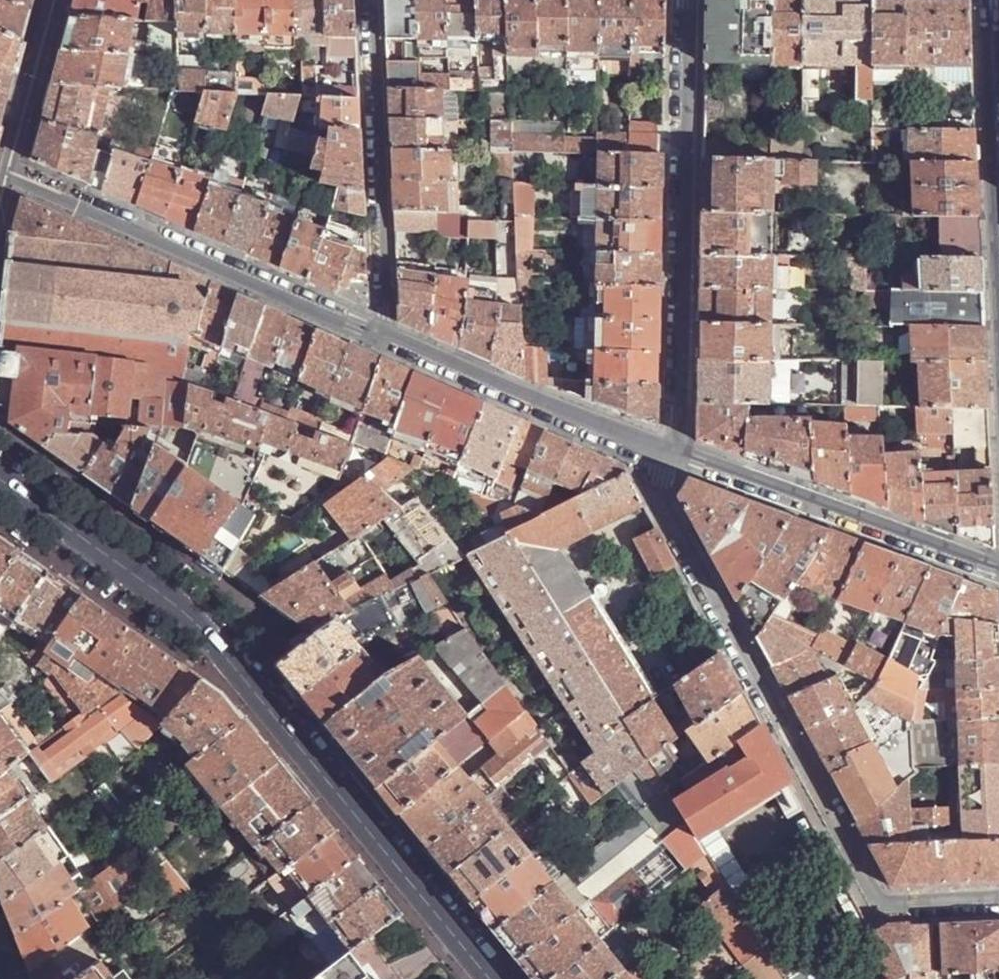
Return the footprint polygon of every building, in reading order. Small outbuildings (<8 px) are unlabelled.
[(20,41),(21,35),(29,10),(7,0),(0,0),(0,32),(20,41)] [(29,10),(30,4),(31,0),(7,0),(29,10)] [(68,18),(131,20),(132,15),(135,2),(134,2),(135,0),(72,0),(69,10),(68,18)] [(134,2),(135,2),(147,2),(145,15),(138,15),(138,21),(146,21),(173,22),(173,0),(135,0),(134,2)] [(173,22),(173,32),(179,32),(204,33),(204,0),(173,0),(173,22)] [(204,33),(234,34),(234,0),(204,0),(204,33)] [(234,34),(259,34),(264,35),(263,0),(234,0),(234,34)] [(264,35),(268,35),(294,35),(293,0),(263,0),(264,35)] [(294,35),(300,35),(322,36),(322,34),(322,0),(293,0),(294,35)] [(322,34),(325,34),(325,36),(354,36),(353,0),(322,0),(322,34)] [(386,40),(389,40),(393,40),(418,41),(417,0),(384,0),(386,40)] [(446,0),(417,0),(418,41),(448,42),(446,0)] [(476,0),(446,0),(448,42),(478,42),(476,0)] [(506,0),(476,0),(478,42),(495,42),(508,43),(506,0)] [(568,0),(506,0),(508,43),(509,58),(540,58),(540,52),(567,53),(568,0)] [(600,0),(568,0),(567,53),(599,54),(600,0)] [(633,0),(600,0),(599,54),(605,54),(631,55),(633,0)] [(666,0),(633,0),(631,55),(645,55),(663,55),(666,55),(666,0)] [(772,0),(707,0),(706,64),(750,65),(760,65),(772,65),(772,0)] [(804,0),(772,0),(772,65),(804,66),(804,0)] [(873,1),(851,0),(837,0),(820,0),(804,0),(804,66),(820,66),(857,66),(873,67),(873,1)] [(905,67),(906,1),(885,1),(873,1),(873,67),(905,67)] [(936,67),(936,2),(917,1),(906,1),(905,67),(936,67)] [(973,68),(970,2),(949,2),(936,2),(936,67),(973,68)] [(61,43),(59,50),(124,53),(125,48),(131,20),(68,18),(61,43)] [(173,22),(146,21),(143,55),(174,57),(173,39),(173,32),(173,22)] [(20,41),(0,32),(0,67),(11,72),(13,66),(20,41)] [(268,35),(268,40),(264,41),(264,82),(265,94),(267,95),(299,96),(304,96),(304,66),(303,56),(295,56),(294,42),(294,35),(268,35)] [(354,36),(325,36),(326,51),(355,51),(354,36)] [(449,54),(448,42),(418,41),(419,54),(449,54)] [(509,58),(508,43),(495,42),(497,81),(480,81),(481,92),(500,92),(511,93),(509,58)] [(52,75),(50,83),(104,86),(117,87),(118,80),(124,53),(59,50),(52,75)] [(124,53),(118,80),(124,81),(124,87),(133,88),(137,54),(132,54),(124,53)] [(599,63),(599,54),(567,53),(566,71),(599,72),(599,63)] [(644,78),(645,55),(631,55),(631,78),(644,78)] [(420,79),(419,62),(390,62),(387,62),(388,79),(389,90),(420,91),(420,79)] [(760,76),(760,65),(750,65),(750,75),(760,76)] [(820,101),(820,66),(804,66),(804,100),(809,101),(820,101)] [(873,81),(873,67),(857,66),(857,101),(873,101),(873,81)] [(11,72),(0,67),(0,115),(11,72)] [(905,76),(905,67),(873,67),(873,81),(889,81),(890,81),(898,81),(899,81),(905,81),(905,76)] [(936,76),(936,67),(905,67),(905,76),(936,76)] [(174,71),(174,91),(202,92),(204,92),(204,79),(204,72),(174,71)] [(781,89),(781,76),(772,75),(772,89),(781,89)] [(204,79),(204,92),(235,93),(235,80),(204,79)] [(450,91),(450,79),(420,79),(420,91),(443,91),(450,91)] [(480,81),(480,80),(450,79),(450,91),(481,92),(480,81)] [(235,80),(235,93),(265,94),(264,82),(235,80)] [(42,113),(40,121),(96,135),(104,86),(50,83),(42,113)] [(345,85),(344,98),(358,99),(357,86),(345,85)] [(104,86),(96,135),(109,139),(110,139),(113,129),(109,128),(117,87),(104,86)] [(169,91),(159,90),(154,108),(152,107),(146,128),(149,129),(144,148),(152,150),(161,118),(169,91)] [(389,90),(390,120),(444,122),(444,116),(443,91),(420,91),(389,90)] [(169,91),(161,118),(192,126),(193,123),(202,92),(174,91),(169,91)] [(202,92),(193,123),(223,131),(230,107),(235,93),(204,92),(202,92)] [(511,123),(511,93),(500,92),(501,123),(511,123)] [(235,93),(230,107),(262,113),(267,95),(265,94),(235,93)] [(267,95),(262,113),(293,119),(299,96),(267,95)] [(293,119),(290,127),(296,129),(302,110),(308,108),(308,103),(314,103),(314,96),(304,96),(299,96),(293,119)] [(318,97),(322,129),(326,129),(359,130),(358,99),(344,98),(318,97)] [(810,113),(809,101),(804,100),(804,118),(820,118),(820,114),(810,113)] [(905,120),(905,112),(873,111),(874,130),(888,130),(903,130),(905,130),(905,120)] [(444,127),(444,122),(390,120),(392,151),(444,152),(444,127)] [(936,131),(936,121),(905,120),(905,130),(911,131),(936,131)] [(976,131),(975,121),(941,120),(936,120),(936,121),(936,131),(976,131)] [(38,129),(30,159),(86,184),(92,156),(96,135),(40,121),(38,129)] [(492,123),(493,153),(500,153),(512,153),(512,152),(512,137),(512,124),(511,123),(501,123),(492,123)] [(518,137),(544,138),(544,125),(517,125),(518,137)] [(659,155),(660,126),(630,125),(630,136),(630,155),(659,155)] [(290,127),(289,135),(317,145),(318,139),(319,138),(296,129),(290,127)] [(362,192),(359,130),(326,129),(325,141),(318,139),(317,145),(310,170),(321,172),(319,182),(337,186),(362,192)] [(888,163),(888,130),(874,130),(874,163),(888,163)] [(976,144),(976,131),(936,131),(911,131),(911,136),(911,163),(913,163),(977,164),(976,144)] [(630,155),(630,136),(597,135),(597,139),(597,154),(598,154),(630,155)] [(564,153),(564,138),(544,138),(518,137),(512,137),(512,152),(523,152),(564,153)] [(597,154),(597,139),(589,138),(564,138),(564,153),(597,154)] [(110,161),(103,191),(134,206),(148,162),(150,157),(152,150),(144,148),(136,145),(132,157),(106,149),(104,154),(112,157),(110,161)] [(772,161),(772,149),(737,149),(737,145),(704,145),(704,160),(772,161)] [(804,151),(804,147),(772,146),(772,149),(772,161),(776,161),(804,162),(804,151)] [(393,180),(445,181),(445,157),(444,152),(392,151),(393,180)] [(811,151),(804,151),(804,162),(814,162),(815,155),(811,151)] [(525,184),(523,152),(512,152),(512,153),(514,183),(514,184),(525,184)] [(512,153),(500,153),(501,182),(502,182),(514,183),(512,153)] [(663,168),(663,155),(659,155),(630,155),(598,154),(598,187),(663,189),(663,168)] [(92,156),(86,184),(103,191),(110,161),(103,159),(92,156)] [(775,192),(776,161),(772,161),(704,160),(703,190),(703,213),(774,214),(775,192)] [(817,193),(818,162),(814,162),(804,162),(776,161),(775,192),(817,193)] [(148,162),(134,206),(164,218),(178,171),(154,163),(148,162)] [(978,187),(977,164),(913,163),(914,209),(915,216),(942,216),(980,216),(978,187)] [(178,171),(164,218),(193,232),(207,187),(209,181),(204,179),(178,171)] [(209,181),(207,187),(220,191),(224,180),(211,176),(209,181)] [(308,179),(305,190),(334,197),(337,186),(319,182),(308,179)] [(446,212),(445,181),(393,180),(394,211),(434,212),(446,212)] [(458,207),(457,181),(445,181),(446,212),(458,213),(458,207)] [(502,182),(502,223),(516,223),(516,217),(514,184),(514,183),(502,182)] [(533,218),(533,184),(525,184),(514,184),(516,217),(533,218)] [(334,197),(331,207),(363,212),(362,192),(337,186),(334,197)] [(597,220),(598,187),(568,186),(568,191),(572,192),(571,207),(578,207),(578,219),(585,219),(597,220)] [(207,187),(193,232),(222,244),(238,196),(220,191),(207,187)] [(662,201),(663,189),(598,187),(597,220),(662,222),(662,201)] [(238,196),(222,244),(250,257),(266,212),(269,200),(264,198),(266,193),(251,188),(248,199),(238,196)] [(19,198),(9,237),(126,246),(62,217),(19,198)] [(482,222),(482,212),(476,211),(476,207),(458,207),(458,213),(469,213),(469,221),(482,222)] [(435,227),(434,212),(394,211),(395,231),(435,232),(435,227)] [(266,212),(250,257),(278,269),(295,221),(266,212)] [(434,212),(435,227),(469,229),(469,221),(469,213),(458,213),(446,212),(434,212)] [(773,251),(774,214),(703,213),(702,238),(702,257),(773,257),(773,251)] [(981,234),(980,216),(942,216),(942,251),(943,259),(982,259),(981,234)] [(532,251),(533,218),(516,217),(516,223),(518,251),(529,251),(532,251)] [(355,235),(350,250),(366,256),(363,218),(355,235)] [(662,234),(662,222),(597,220),(597,253),(661,254),(662,234)] [(295,221),(278,269),(306,282),(324,230),(300,222),(295,221)] [(496,240),(495,222),(482,222),(469,221),(469,229),(469,238),(496,240)] [(324,230),(306,282),(333,294),(350,250),(355,235),(326,226),(324,230)] [(182,383),(184,369),(188,334),(195,334),(210,283),(126,246),(9,237),(6,262),(0,320),(0,376),(20,378),(21,369),(182,383)] [(350,250),(333,294),(366,308),(368,307),(366,256),(350,250)] [(531,284),(529,251),(518,251),(519,269),(520,284),(531,284)] [(597,286),(597,253),(578,252),(570,252),(570,258),(578,258),(578,265),(583,265),(583,286),(597,286)] [(661,266),(661,254),(597,253),(597,286),(661,287),(661,266)] [(772,268),(773,257),(702,257),(702,276),(701,289),(772,290),(772,268)] [(867,258),(855,258),(854,291),(866,291),(867,258)] [(923,277),(923,259),(913,258),(913,277),(923,277)] [(983,272),(982,259),(943,259),(938,259),(923,259),(923,277),(922,292),(984,292),(983,272)] [(427,276),(428,265),(397,261),(397,272),(427,276)] [(436,272),(436,263),(428,262),(428,265),(427,276),(436,277),(436,272)] [(436,272),(467,273),(467,264),(436,263),(436,272)] [(497,275),(498,292),(498,306),(521,309),(520,292),(520,284),(519,269),(497,268),(497,275)] [(789,290),(791,268),(772,268),(772,290),(787,290),(789,290)] [(418,331),(430,336),(436,277),(427,276),(397,272),(399,322),(418,331)] [(448,344),(459,348),(467,301),(468,296),(471,283),(467,282),(467,281),(467,273),(436,272),(436,277),(430,336),(448,344)] [(468,296),(467,301),(459,348),(478,357),(491,363),(498,306),(498,292),(497,275),(467,273),(467,281),(467,282),(471,283),(468,296)] [(922,292),(923,277),(913,277),(904,277),(905,292),(910,292),(922,292)] [(195,334),(195,335),(216,345),(221,347),(238,296),(210,283),(195,334)] [(533,317),(531,284),(520,284),(520,292),(521,309),(522,317),(533,317)] [(660,300),(661,287),(597,286),(597,310),(597,319),(660,320),(660,300)] [(701,324),(771,325),(772,295),(772,290),(701,289),(701,310),(701,324)] [(893,302),(893,291),(867,291),(867,301),(893,302)] [(910,292),(905,292),(893,291),(893,302),(892,327),(910,327),(910,292)] [(984,307),(984,292),(922,292),(910,292),(910,327),(913,327),(985,328),(984,307)] [(238,296),(221,347),(226,349),(247,358),(249,354),(264,308),(238,296)] [(522,317),(521,309),(498,306),(491,363),(512,372),(525,378),(523,349),(522,317)] [(264,308),(249,354),(258,357),(275,364),(290,319),(264,308)] [(535,349),(533,317),(522,317),(523,349),(535,349)] [(315,330),(290,319),(275,364),(278,365),(301,375),(315,330)] [(660,333),(660,320),(597,319),(596,351),(659,353),(660,333)] [(770,356),(771,325),(701,324),(700,345),(700,360),(770,360),(770,356)] [(786,361),(786,325),(771,325),(770,356),(781,356),(781,360),(786,361)] [(987,363),(985,328),(913,327),(910,327),(910,362),(918,362),(987,363)] [(301,375),(299,381),(331,395),(348,344),(315,330),(301,375)] [(348,344),(331,395),(337,398),(363,409),(380,359),(361,350),(348,344)] [(208,385),(216,387),(224,363),(234,367),(227,391),(234,394),(247,358),(226,349),(225,353),(220,351),(219,352),(211,378),(208,385)] [(539,383),(547,386),(548,350),(535,349),(523,349),(525,378),(539,383)] [(566,381),(567,350),(548,350),(547,386),(563,391),(563,381),(566,381)] [(596,383),(659,386),(659,365),(659,353),(596,351),(596,357),(596,383)] [(234,394),(232,401),(248,407),(260,372),(253,370),(258,357),(249,354),(247,358),(234,394)] [(392,364),(380,359),(363,409),(362,412),(372,418),(395,425),(412,373),(392,364)] [(770,368),(770,360),(700,360),(699,384),(699,403),(751,404),(769,404),(770,368)] [(859,361),(845,361),(844,406),(858,406),(859,361)] [(881,406),(882,362),(876,362),(859,361),(858,406),(872,406),(879,406),(881,406)] [(989,408),(987,363),(918,362),(921,407),(953,408),(989,408)] [(271,375),(267,383),(293,395),(295,391),(299,381),(301,375),(278,365),(276,371),(278,372),(276,377),(271,375)] [(112,422),(124,423),(126,393),(141,394),(139,424),(155,425),(164,425),(165,419),(183,426),(186,423),(189,386),(182,383),(21,369),(20,378),(0,376),(0,416),(2,417),(10,422),(11,415),(112,422)] [(184,369),(182,383),(189,386),(206,392),(208,385),(211,378),(184,369)] [(423,447),(445,388),(425,379),(412,373),(395,425),(391,435),(423,447)] [(299,381),(295,391),(293,395),(290,403),(323,416),(330,399),(331,395),(299,381)] [(563,391),(595,403),(596,383),(566,381),(563,381),(563,391)] [(630,415),(659,426),(659,386),(596,383),(595,403),(630,415)] [(208,385),(206,392),(232,401),(234,394),(227,391),(216,387),(208,385)] [(258,448),(270,415),(259,411),(248,407),(232,401),(206,392),(189,386),(186,423),(258,448)] [(445,388),(423,447),(459,460),(482,404),(460,394),(445,388)] [(261,403),(259,411),(270,415),(285,420),(288,413),(261,403)] [(782,441),(783,417),(763,417),(750,419),(751,404),(699,403),(698,425),(698,440),(774,468),(775,441),(782,441)] [(482,404),(459,460),(495,475),(503,458),(519,420),(497,411),(482,404)] [(799,477),(816,483),(810,422),(810,417),(809,411),(809,405),(783,404),(783,417),(782,441),(775,441),(774,468),(799,477)] [(918,414),(917,407),(881,406),(879,406),(880,413),(880,417),(918,414)] [(954,433),(953,408),(921,407),(917,407),(918,414),(919,434),(954,433)] [(991,447),(989,408),(953,408),(954,433),(954,448),(988,447),(991,447)] [(288,413),(285,420),(319,432),(321,423),(322,421),(289,409),(288,413)] [(356,412),(349,433),(355,435),(362,413),(356,412)] [(389,439),(369,431),(372,418),(362,412),(362,413),(355,435),(352,443),(368,448),(370,443),(387,448),(389,439)] [(11,415),(10,422),(45,447),(50,441),(50,433),(67,434),(69,419),(11,415)] [(384,489),(366,472),(388,455),(386,454),(368,448),(352,443),(319,432),(285,420),(270,415),(258,448),(265,450),(265,451),(339,480),(342,474),(355,480),(349,484),(346,481),(341,484),(345,488),(325,503),(325,504),(352,539),(360,533),(376,523),(385,518),(401,507),(384,489)] [(50,441),(45,447),(82,473),(103,439),(112,422),(69,419),(67,434),(50,433),(50,441)] [(519,420),(503,458),(527,469),(528,467),(544,432),(528,425),(519,420)] [(847,437),(846,425),(810,422),(816,483),(837,491),(851,496),(847,437)] [(103,439),(82,473),(132,508),(158,451),(158,449),(161,438),(151,438),(155,425),(139,424),(124,423),(110,445),(103,439)] [(321,423),(319,432),(352,443),(355,435),(349,433),(321,423)] [(544,432),(528,467),(556,480),(572,444),(555,437),(544,432)] [(186,465),(185,468),(190,472),(203,440),(196,437),(186,465)] [(883,454),(881,438),(847,437),(851,496),(872,504),(887,509),(883,454)] [(190,472),(225,495),(229,490),(243,499),(245,497),(258,468),(262,461),(203,440),(190,472)] [(370,443),(368,448),(386,454),(387,448),(370,443)] [(556,480),(556,481),(582,495),(627,474),(623,467),(594,454),(572,444),(556,480)] [(423,447),(420,454),(454,469),(459,460),(423,447)] [(158,451),(132,508),(153,522),(185,468),(186,465),(173,457),(172,459),(158,451)] [(414,451),(409,463),(412,465),(415,467),(418,459),(420,454),(414,451)] [(883,454),(887,509),(909,517),(924,523),(921,473),(920,470),(920,456),(920,452),(914,452),(883,454)] [(388,455),(366,472),(384,489),(406,471),(412,465),(409,463),(388,455)] [(495,475),(487,493),(513,503),(527,469),(503,458),(495,475)] [(418,459),(415,467),(423,470),(426,462),(418,459)] [(412,465),(406,471),(430,488),(444,479),(423,470),(415,467),(412,465)] [(556,481),(556,480),(528,467),(527,469),(513,503),(517,504),(541,515),(549,497),(556,481)] [(185,468),(153,522),(223,571),(255,515),(225,495),(190,472),(185,468)] [(996,548),(992,471),(986,471),(955,472),(958,535),(980,543),(995,548),(996,548)] [(944,530),(958,535),(955,472),(950,472),(921,473),(924,523),(944,530)] [(509,533),(528,564),(558,549),(644,506),(627,474),(582,495),(563,504),(541,515),(509,531),(508,531),(509,533)] [(749,500),(690,479),(679,496),(711,553),(749,500)] [(225,495),(255,515),(260,506),(245,497),(243,499),(229,490),(225,495)] [(473,490),(467,496),(481,510),(493,518),(499,514),(517,504),(513,503),(487,493),(486,496),(473,490)] [(549,497),(541,515),(563,504),(549,497)] [(401,507),(385,518),(420,565),(427,574),(449,564),(463,557),(459,553),(448,540),(448,541),(433,522),(415,498),(401,507)] [(711,553),(736,600),(753,576),(791,516),(767,507),(749,500),(711,553)] [(517,504),(499,514),(504,522),(509,531),(541,515),(517,504)] [(645,514),(624,525),(632,542),(635,540),(635,539),(655,529),(647,513),(645,514)] [(807,521),(791,516),(753,576),(785,596),(788,592),(797,579),(830,530),(807,521)] [(474,545),(459,553),(463,557),(468,554),(509,533),(508,531),(509,531),(504,522),(491,528),(492,530),(472,540),(474,545)] [(376,523),(360,533),(365,541),(381,531),(376,523)] [(655,529),(635,539),(635,540),(651,570),(655,578),(672,569),(675,568),(655,529)] [(840,598),(865,543),(844,535),(830,530),(797,579),(803,582),(840,598)] [(352,539),(260,597),(291,619),(312,634),(314,635),(337,620),(427,574),(420,565),(411,568),(387,580),(365,541),(360,533),(352,539)] [(509,533),(468,554),(563,700),(534,724),(549,746),(568,775),(589,804),(619,779),(645,757),(622,719),(559,616),(528,564),(509,533)] [(18,551),(0,538),(0,577),(18,551)] [(878,548),(865,543),(840,598),(874,610),(899,555),(878,548)] [(528,564),(559,616),(588,598),(558,549),(528,564)] [(0,577),(0,612),(13,621),(48,572),(18,551),(0,577)] [(905,621),(929,566),(911,560),(899,555),(874,610),(905,621)] [(457,575),(449,564),(427,574),(438,588),(457,575)] [(998,624),(997,591),(976,583),(963,579),(943,571),(929,566),(905,621),(941,635),(947,618),(998,624)] [(651,570),(644,574),(648,582),(655,578),(651,570)] [(82,596),(48,572),(13,621),(47,645),(82,596)] [(427,574),(337,620),(363,651),(364,651),(433,611),(447,603),(438,588),(427,574)] [(736,600),(758,638),(769,622),(774,613),(785,596),(753,576),(736,600)] [(797,596),(803,582),(797,579),(788,592),(797,596)] [(679,581),(672,584),(681,601),(690,597),(680,580),(679,581)] [(106,613),(82,596),(47,645),(45,648),(46,651),(67,665),(68,665),(77,652),(98,666),(150,703),(179,664),(154,646),(140,636),(106,613)] [(559,616),(622,719),(651,700),(588,598),(559,616)] [(447,603),(433,611),(448,640),(465,630),(447,603)] [(13,621),(0,612),(0,639),(13,621)] [(998,624),(947,618),(941,635),(955,637),(955,648),(956,659),(998,657),(998,628),(998,624)] [(291,683),(302,696),(363,651),(337,620),(314,635),(312,634),(276,664),(291,683)] [(936,648),(941,635),(905,621),(888,660),(926,679),(930,673),(938,659),(932,657),(936,648)] [(758,638),(772,664),(811,648),(810,647),(769,622),(758,638)] [(845,666),(855,646),(823,628),(813,647),(817,652),(845,666)] [(448,640),(437,647),(483,704),(507,688),(465,630),(448,640)] [(955,648),(955,637),(941,635),(936,648),(955,648)] [(877,684),(888,660),(857,642),(855,646),(845,666),(850,668),(877,684)] [(772,664),(789,697),(829,678),(811,648),(772,664)] [(363,651),(302,696),(315,713),(324,724),(367,689),(384,679),(363,651)] [(88,680),(98,666),(77,652),(68,665),(88,680)] [(717,657),(673,685),(696,724),(741,694),(720,655),(717,657)] [(956,659),(956,673),(957,688),(998,686),(998,657),(956,659)] [(367,689),(324,724),(339,742),(350,755),(365,773),(376,787),(436,741),(467,717),(420,658),(384,679),(367,689)] [(919,691),(926,679),(888,660),(877,684),(877,685),(874,687),(916,708),(919,691)] [(201,679),(179,664),(150,703),(169,715),(201,679)] [(957,688),(956,673),(930,673),(926,679),(919,691),(926,690),(946,689),(957,688)] [(48,678),(43,681),(72,721),(81,714),(53,674),(48,678)] [(789,697),(806,728),(852,708),(835,675),(829,678),(789,697)] [(222,694),(201,679),(169,715),(161,723),(161,724),(184,742),(196,758),(243,720),(230,704),(222,694)] [(957,688),(959,718),(998,716),(998,686),(957,688)] [(874,687),(852,708),(871,744),(896,790),(907,780),(918,771),(914,766),(912,721),(913,720),(916,708),(874,687)] [(507,688),(483,704),(490,713),(443,750),(456,767),(489,740),(523,711),(507,688)] [(959,718),(957,688),(946,689),(948,719),(959,718)] [(37,747),(28,754),(50,783),(115,735),(121,730),(145,712),(114,690),(81,714),(72,721),(55,734),(37,747)] [(920,720),(926,690),(919,691),(916,708),(913,720),(920,720)] [(9,706),(12,704),(0,692),(0,713),(9,706)] [(696,724),(686,730),(706,762),(759,727),(741,694),(696,724)] [(651,700),(622,719),(645,757),(666,744),(670,741),(674,738),(651,700)] [(871,744),(852,708),(806,728),(826,765),(871,744)] [(499,753),(534,724),(524,711),(523,711),(489,740),(499,753)] [(121,730),(138,748),(148,738),(161,724),(161,723),(145,712),(121,730)] [(959,718),(959,737),(961,764),(998,762),(998,716),(959,718)] [(11,766),(26,755),(23,751),(0,717),(0,775),(11,766)] [(912,721),(914,766),(961,764),(959,737),(955,737),(955,731),(944,732),(943,719),(920,720),(913,720),(912,721)] [(196,758),(187,765),(195,774),(214,798),(222,806),(278,762),(258,738),(243,720),(196,758)] [(534,724),(499,753),(480,769),(480,771),(495,790),(537,756),(549,746),(534,724)] [(33,742),(37,747),(55,734),(50,727),(32,740),(33,742)] [(686,775),(666,789),(686,821),(697,839),(789,781),(759,727),(706,762),(686,775)] [(121,730),(115,735),(132,755),(138,748),(121,730)] [(489,740),(456,767),(467,780),(480,769),(499,753),(489,740)] [(436,741),(376,787),(389,803),(398,815),(456,767),(443,750),(436,741)] [(670,741),(666,744),(673,754),(677,752),(670,741)] [(23,751),(26,755),(28,754),(37,747),(33,742),(30,744),(30,745),(23,751)] [(666,744),(645,757),(666,789),(686,775),(673,754),(666,744)] [(896,790),(871,744),(826,765),(857,823),(896,790)] [(549,746),(537,756),(558,784),(568,775),(549,746)] [(645,757),(619,779),(643,808),(666,789),(645,757)] [(293,780),(278,762),(222,806),(255,847),(258,845),(312,804),(293,780)] [(961,764),(964,823),(964,832),(964,840),(966,839),(966,841),(998,839),(998,762),(961,764)] [(964,823),(961,764),(914,766),(918,771),(907,780),(911,842),(964,840),(964,832),(949,833),(944,835),(928,836),(928,829),(943,829),(947,825),(964,823)] [(195,774),(187,765),(176,774),(183,783),(195,774)] [(0,775),(0,819),(26,800),(33,795),(11,766),(0,775)] [(456,767),(398,815),(406,824),(409,828),(467,780),(456,767)] [(568,775),(558,784),(579,812),(589,804),(568,775)] [(467,780),(409,828),(419,840),(425,848),(483,800),(468,781),(467,780)] [(911,842),(907,780),(896,790),(857,823),(869,845),(911,842)] [(104,785),(94,792),(117,820),(127,813),(104,785)] [(643,808),(637,813),(651,827),(662,841),(686,821),(666,789),(643,808)] [(222,806),(214,798),(202,806),(210,815),(222,806)] [(0,819),(0,862),(32,839),(46,828),(26,800),(0,819)] [(483,800),(425,848),(439,864),(448,875),(506,827),(483,800)] [(321,815),(312,804),(258,845),(281,873),(285,870),(335,832),(321,815)] [(637,813),(565,872),(578,887),(651,827),(637,813)] [(662,841),(658,843),(683,874),(691,868),(706,855),(703,849),(697,839),(686,821),(662,841)] [(46,828),(32,839),(52,867),(60,861),(68,855),(48,827),(46,828)] [(506,827),(448,875),(462,891),(471,902),(528,854),(506,827)] [(651,827),(578,887),(589,901),(658,843),(662,841),(651,827)] [(344,843),(335,832),(285,870),(307,896),(357,859),(344,843)] [(0,862),(0,894),(3,902),(52,867),(32,839),(0,862)] [(139,846),(132,850),(151,873),(166,860),(160,853),(149,839),(139,846)] [(966,841),(966,839),(964,840),(911,842),(869,845),(891,886),(998,881),(998,839),(966,841)] [(589,901),(576,912),(599,942),(612,932),(683,874),(658,843),(589,901)] [(528,854),(471,902),(484,919),(494,931),(552,883),(528,854)] [(68,855),(60,861),(79,891),(87,884),(68,855)] [(706,855),(691,868),(714,897),(726,887),(706,855)] [(357,859),(307,896),(315,907),(328,923),(379,885),(365,869),(357,859)] [(166,860),(151,873),(177,905),(193,893),(166,860)] [(52,867),(3,902),(11,923),(17,937),(79,891),(60,861),(52,867)] [(79,891),(17,937),(25,958),(30,971),(76,936),(94,923),(135,891),(117,862),(87,884),(79,891)] [(281,873),(268,882),(291,909),(307,896),(285,870),(281,873)] [(565,872),(552,883),(576,912),(589,901),(578,887),(565,872)] [(552,883),(494,931),(508,948),(518,960),(576,912),(552,883)] [(379,885),(328,923),(350,951),(369,937),(401,913),(387,896),(379,885)] [(714,897),(700,908),(723,939),(732,932),(747,919),(743,912),(726,887),(714,897)] [(307,896),(291,909),(299,919),(315,907),(307,896)] [(753,906),(743,912),(747,919),(767,952),(771,957),(780,951),(753,906)] [(518,960),(531,977),(533,978),(552,978),(599,942),(576,912),(518,960)] [(747,919),(732,932),(754,962),(767,952),(747,919)] [(94,923),(76,936),(98,964),(100,962),(116,950),(94,923)] [(944,927),(944,929),(946,975),(950,975),(956,975),(978,974),(998,972),(998,924),(944,927)] [(913,978),(936,978),(934,930),(933,927),(911,928),(913,978)] [(911,928),(891,929),(872,938),(889,978),(913,978),(911,928)] [(30,971),(33,978),(78,978),(94,967),(98,964),(76,936),(30,971)] [(552,978),(612,978),(623,970),(599,942),(552,978)] [(350,951),(313,978),(370,978),(350,951)] [(746,969),(755,978),(785,978),(771,957),(767,952),(754,962),(746,969)] [(623,970),(631,978),(650,978),(635,961),(623,970)] [(94,967),(104,978),(112,978),(113,978),(100,962),(98,964),(94,967)] [(78,978),(104,978),(94,967),(78,978)] [(612,978),(631,978),(623,970),(612,978)] [(112,978),(130,978),(124,971),(113,978),(112,978)]
